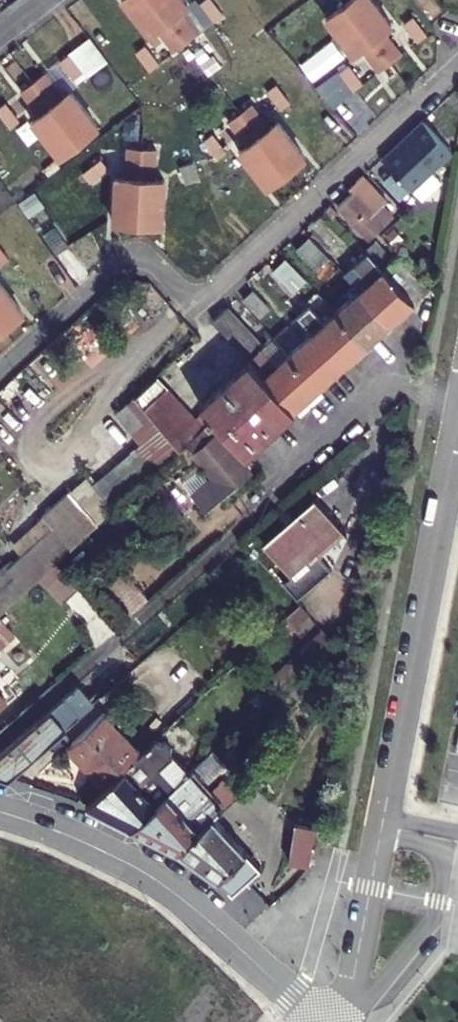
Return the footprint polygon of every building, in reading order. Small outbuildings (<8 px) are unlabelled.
[(184,37),(155,0),(124,0),(146,30),(152,25),(169,48),(184,37)] [(184,37),(197,26),(181,4),(186,0),(155,0),(184,37)] [(221,0),(205,0),(215,13),(225,5),(221,0)] [(357,11),(401,68),(413,58),(396,35),(402,30),(380,0),(372,0),(357,11)] [(386,79),(401,68),(357,11),(336,27),(362,60),(369,55),(386,79)] [(152,61),(139,43),(131,50),(144,67),(152,61)] [(79,69),(67,50),(57,56),(70,75),(79,69)] [(40,71),(26,81),(70,141),(91,126),(64,91),(58,95),(40,71)] [(370,93),(356,74),(347,81),(362,99),(370,93)] [(49,156),(70,141),(26,81),(10,92),(29,117),(23,121),(49,156)] [(292,100),(278,83),(270,89),(283,107),(292,100)] [(254,102),(241,112),(286,172),(306,157),(280,121),(273,126),(254,102)] [(267,186),(286,172),(241,112),(227,124),(245,147),(240,151),(267,186)] [(457,151),(457,142),(434,116),(394,153),(421,184),(457,151)] [(222,154),(208,136),(199,143),(213,160),(222,154)] [(111,218),(138,219),(141,146),(123,145),(121,177),(114,176),(111,218)] [(158,147),(141,146),(138,219),(162,220),(164,179),(157,177),(158,147)] [(191,160),(182,164),(191,184),(200,180),(191,160)] [(391,194),(369,170),(362,176),(366,180),(344,200),(372,231),(394,211),(385,200),(391,194)] [(341,205),(336,200),(331,205),(335,210),(341,205)] [(338,213),(335,210),(331,205),(314,220),(321,229),(338,213)] [(368,246),(383,263),(395,251),(378,232),(365,243),(368,246)] [(331,254),(313,234),(300,245),(319,265),(331,254)] [(0,240),(0,258),(2,261),(11,254),(0,240)] [(413,296),(404,286),(383,263),(368,246),(355,258),(365,269),(354,279),(389,318),(413,296)] [(294,287),(307,275),(288,255),(276,267),(294,287)] [(330,301),(366,340),(389,318),(354,279),(330,301)] [(4,326),(24,312),(0,281),(0,320),(4,326)] [(242,298),(263,321),(272,312),(252,290),(242,298)] [(344,360),(366,340),(330,301),(309,321),(344,360)] [(227,304),(214,316),(217,320),(250,356),(295,404),(296,404),(319,383),(283,343),(272,354),(227,304)] [(283,343),(319,383),(344,360),(309,321),(283,343)] [(219,414),(250,447),(288,411),(295,404),(250,356),(204,398),(209,404),(219,414)] [(176,435),(200,413),(191,403),(181,392),(171,382),(162,371),(138,393),(148,403),(158,415),(167,425),(176,435)] [(324,389),(319,383),(296,404),(301,409),(324,389)] [(193,439),(217,417),(207,406),(200,413),(176,435),(184,444),(186,445),(193,439)] [(222,470),(214,477),(228,493),(260,465),(249,453),(217,417),(193,439),(222,470)] [(166,459),(178,449),(157,425),(145,436),(166,459)] [(216,504),(228,493),(214,477),(202,488),(216,504)] [(346,532),(314,496),(262,542),(294,579),(346,532)] [(62,536),(40,557),(48,566),(63,552),(82,535),(76,528),(64,538),(62,536)] [(48,566),(40,557),(31,565),(40,574),(48,566)] [(134,608),(156,588),(132,561),(110,581),(134,608)] [(299,604),(277,624),(288,636),(310,615),(299,604)] [(13,633),(0,618),(0,644),(13,633)] [(270,678),(280,689),(311,660),(333,639),(323,629),(300,649),(270,678)] [(94,703),(96,701),(79,683),(0,754),(0,774),(10,777),(94,703)] [(97,766),(90,772),(104,786),(141,752),(104,714),(74,742),(97,766)] [(157,737),(141,752),(104,786),(87,803),(108,813),(133,826),(190,772),(157,737)] [(97,766),(74,742),(67,750),(90,772),(97,766)] [(212,796),(190,772),(133,826),(179,849),(216,815),(252,781),(243,772),(234,780),(227,782),(212,796)] [(216,815),(179,849),(214,874),(232,893),(262,867),(216,815)] [(308,863),(313,841),(316,824),(304,822),(297,861),(308,863)] [(232,998),(208,977),(171,1021),(212,1021),(232,998)]
